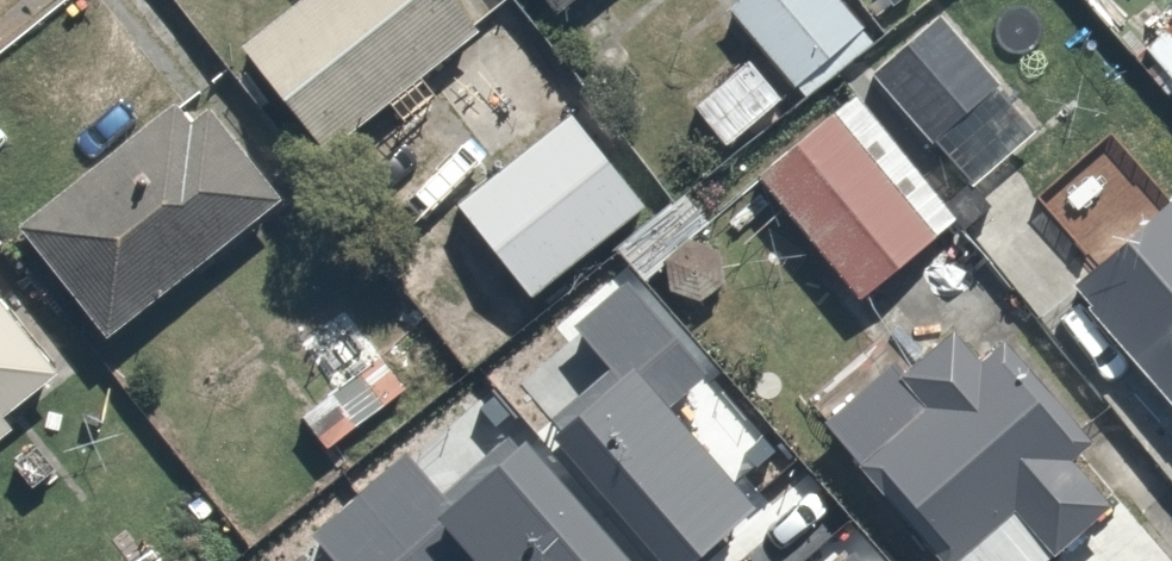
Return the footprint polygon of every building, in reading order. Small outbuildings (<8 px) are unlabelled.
[(256,132),(405,20),(390,0),(223,0),(180,32),(256,132)] [(840,0),(714,0),(710,4),(740,38),(671,99),(718,152),(862,24),(840,0)] [(921,1),(852,60),(917,136),(986,78),(921,1)] [(1153,7),(1116,39),(1171,104),(1171,29),(1153,7)] [(38,313),(199,183),(108,71),(0,158),(0,267),(38,313)] [(563,92),(434,195),(514,297),(644,194),(563,92)] [(816,101),(735,171),(893,356),(975,286),(816,101)] [(708,226),(671,184),(603,244),(640,286),(708,226)] [(1150,441),(1171,422),(1171,274),(1105,200),(1010,286),(1150,441)] [(796,441),(886,551),(948,500),(977,535),(1046,479),(927,334),(796,441)] [(460,404),(394,473),(463,539),(529,469),(460,404)] [(727,505),(662,560),(776,560),(727,505)]
